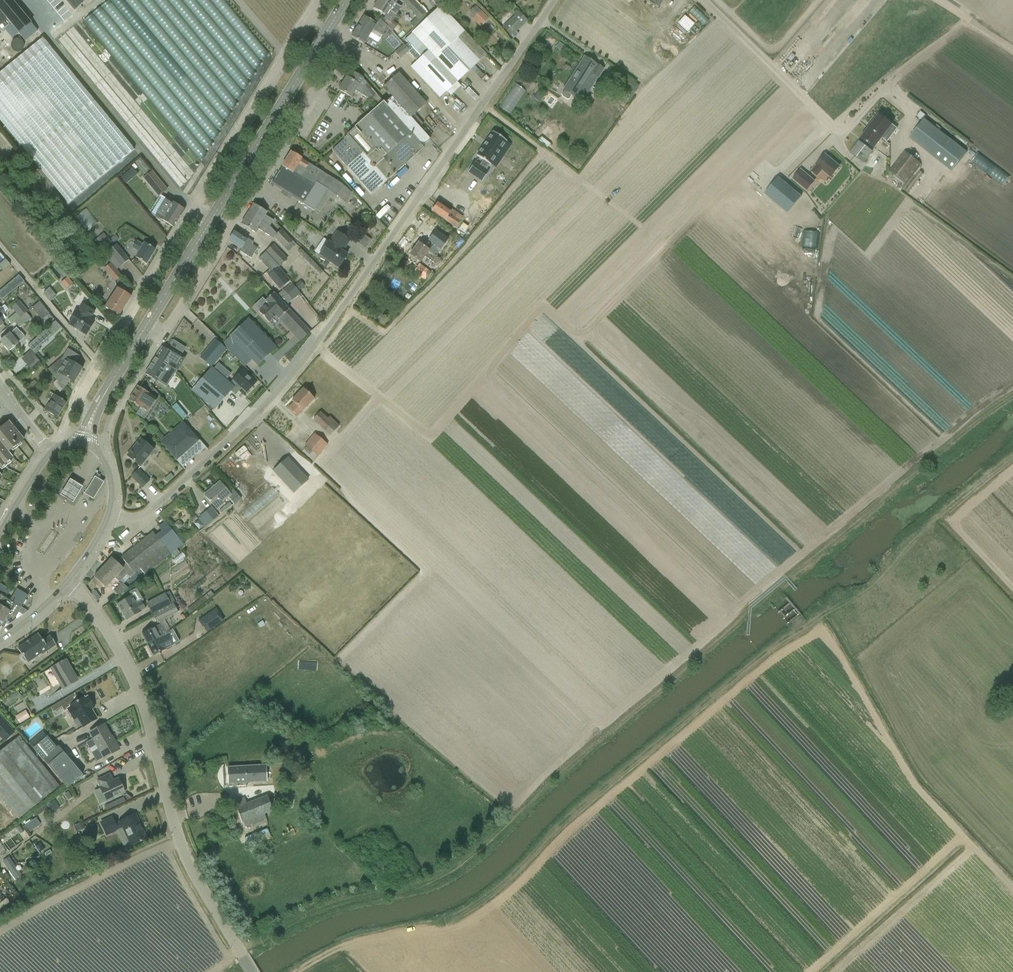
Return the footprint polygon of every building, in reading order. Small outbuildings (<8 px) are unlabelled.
[(25,41),(37,31),(33,26),(12,0),(0,0),(0,10),(25,41)] [(74,13),(90,0),(64,0),(74,13)] [(89,20),(199,161),(218,146),(214,142),(223,135),(220,130),(236,117),(233,112),(241,106),(239,102),(247,96),(244,93),(253,85),(251,82),(259,76),(255,71),(272,59),(226,0),(114,0),(89,20)] [(373,8),(386,15),(383,19),(386,21),(391,24),(392,22),(397,15),(402,7),(395,3),(396,3),(397,0),(378,0),(373,8)] [(403,4),(420,23),(428,16),(413,0),(407,0),(403,4)] [(475,5),(470,11),(482,24),(488,19),(475,5)] [(441,6),(411,34),(412,35),(435,59),(457,82),(474,66),(478,62),(486,55),(477,46),(476,45),(450,16),(441,6)] [(707,27),(712,22),(698,8),(693,13),(707,27)] [(517,13),(503,27),(514,38),(517,34),(515,32),(526,22),(517,13)] [(364,45),(369,37),(377,42),(382,34),(387,26),(380,19),(375,23),(365,17),(363,16),(351,37),(359,42),(364,45)] [(482,41),(478,45),(482,49),(486,45),(482,41)] [(138,156),(50,44),(0,83),(0,123),(25,155),(34,147),(63,184),(61,186),(56,180),(52,184),(70,208),(138,156)] [(409,52),(403,45),(394,52),(400,59),(409,52)] [(418,47),(411,52),(424,68),(430,62),(418,47)] [(603,69),(593,62),(584,57),(574,74),(586,82),(591,74),(598,78),(603,69)] [(457,82),(435,59),(425,69),(438,84),(446,92),(447,91),(456,82),(457,82)] [(380,62),(366,74),(380,89),(394,77),(380,62)] [(351,98),(354,92),(355,91),(378,106),(383,102),(362,78),(352,72),(348,79),(346,77),(345,78),(346,78),(339,89),(338,89),(338,90),(351,98)] [(426,104),(419,96),(399,74),(383,87),(390,95),(404,110),(410,117),(426,104)] [(569,99),(571,96),(572,96),(575,98),(578,95),(579,96),(584,88),(582,87),(586,82),(574,74),(563,90),(564,91),(561,94),(561,95),(562,96),(567,100),(568,100),(569,99)] [(803,87),(811,95),(826,82),(819,74),(803,87)] [(538,92),(534,98),(539,101),(543,96),(538,92)] [(600,102),(602,94),(594,92),(592,100),(600,102)] [(331,150),(368,193),(370,192),(369,192),(374,187),(375,187),(376,186),(377,188),(396,172),(395,171),(403,164),(404,165),(406,163),(405,162),(405,161),(412,156),(413,155),(413,156),(413,155),(412,153),(416,150),(416,151),(418,149),(422,146),(423,144),(427,141),(427,142),(429,140),(410,117),(404,110),(390,95),(387,99),(383,102),(378,106),(356,126),(349,132),(337,142),(339,143),(337,145),(338,145),(332,150),(332,149),(331,150)] [(887,142),(897,129),(892,125),(887,121),(879,115),(868,128),(887,142)] [(909,138),(917,144),(933,157),(948,138),(932,125),(924,119),(909,138)] [(861,138),(869,144),(874,149),(882,139),(868,128),(861,138)] [(474,162),(468,172),(481,181),(488,172),(485,170),(489,164),(490,165),(506,142),(492,132),(476,155),(483,160),(479,165),(474,162)] [(948,138),(933,157),(948,169),(951,171),(962,158),(966,152),(948,138)] [(850,153),(858,159),(864,163),(872,152),(859,141),(850,153)] [(336,196),(343,185),(291,152),(282,166),(283,167),(272,184),(308,207),(313,210),(326,189),(336,196)] [(921,165),(904,152),(889,172),(906,185),(921,165)] [(1012,178),(1012,176),(981,154),(973,165),(1006,188),(1012,178)] [(818,162),(811,171),(817,176),(822,171),(830,177),(839,167),(825,155),(818,162)] [(800,169),(792,179),(806,191),(815,182),(800,169)] [(142,178),(158,197),(167,190),(151,171),(142,178)] [(918,181),(923,174),(919,172),(905,192),(908,194),(914,187),(916,188),(920,183),(918,181)] [(126,173),(121,178),(126,184),(131,179),(126,173)] [(778,179),(764,196),(787,216),(801,199),(778,179)] [(343,185),(336,196),(345,203),(351,193),(343,185)] [(166,198),(155,216),(174,228),(184,210),(166,198)] [(438,202),(431,212),(439,217),(455,228),(455,227),(458,223),(459,221),(449,214),(450,211),(446,208),(438,202)] [(253,204),(248,213),(269,227),(273,220),(265,215),(267,213),(254,205),(253,204)] [(241,224),(242,225),(250,230),(254,232),(256,233),(258,229),(272,238),(274,238),(287,252),(295,244),(281,229),(276,234),(269,227),(248,213),(243,220),(241,224)] [(235,231),(228,241),(241,249),(239,251),(251,259),(257,248),(252,245),(254,242),(235,231)] [(337,232),(330,242),(328,241),(319,255),(338,268),(340,265),(342,265),(346,260),(345,258),(347,255),(341,251),(343,248),(344,248),(349,241),(337,232)] [(97,239),(105,248),(111,243),(103,234),(97,239)] [(369,250),(375,242),(365,234),(359,242),(369,250)] [(441,251),(450,239),(446,236),(437,247),(441,251)] [(155,249),(147,244),(145,243),(143,246),(137,242),(133,248),(139,252),(136,258),(146,264),(155,249)] [(426,249),(418,243),(410,255),(418,261),(421,263),(425,257),(436,265),(440,259),(429,252),(429,251),(426,249)] [(128,260),(115,245),(108,252),(121,266),(128,260)] [(273,245),(265,252),(266,252),(278,268),(286,260),(273,245)] [(298,252),(320,274),(323,271),(301,249),(298,252)] [(0,252),(0,262),(9,273),(15,268),(1,251),(0,252)] [(266,252),(259,259),(269,270),(271,273),(278,268),(266,252)] [(121,276),(110,263),(103,269),(114,282),(121,276)] [(426,279),(430,272),(419,264),(414,271),(426,279)] [(269,270),(266,273),(268,275),(280,289),(289,281),(278,268),(271,273),(269,270)] [(65,278),(69,274),(63,269),(59,273),(65,278)] [(67,277),(61,282),(65,288),(72,282),(67,277)] [(291,283),(283,290),(292,301),(300,294),(291,283)] [(0,292),(0,299),(1,301),(13,292),(12,291),(8,286),(8,285),(0,292)] [(105,308),(118,316),(131,297),(117,288),(105,308)] [(47,294),(53,303),(60,298),(53,289),(47,294)] [(275,294),(261,307),(298,348),(310,334),(275,294)] [(18,301),(11,307),(20,317),(27,310),(18,301)] [(39,302),(32,308),(37,314),(45,308),(39,302)] [(69,325),(77,330),(86,335),(94,322),(90,319),(94,312),(82,305),(78,312),(77,311),(69,325)] [(26,312),(14,322),(19,327),(30,318),(26,312)] [(257,366),(276,347),(248,319),(229,337),(257,366)] [(55,321),(47,328),(53,335),(61,328),(55,321)] [(16,345),(18,343),(24,337),(16,328),(10,334),(9,333),(7,335),(0,341),(0,342),(9,352),(16,345)] [(215,340),(200,357),(211,367),(226,349),(215,340)] [(33,341),(27,346),(35,355),(40,350),(33,341)] [(175,351),(172,349),(167,346),(163,348),(161,347),(156,357),(168,364),(167,366),(177,373),(181,365),(177,363),(182,356),(175,351)] [(67,349),(62,357),(61,357),(48,369),(55,377),(64,388),(70,380),(74,383),(82,369),(74,364),(79,356),(67,349)] [(167,366),(168,364),(156,357),(145,374),(157,382),(157,381),(163,385),(166,380),(170,383),(177,373),(167,366)] [(218,364),(213,369),(226,380),(230,374),(218,364)] [(192,390),(203,377),(189,365),(182,374),(188,379),(184,385),(191,391),(192,390)] [(203,377),(192,390),(214,410),(234,387),(233,386),(236,383),(247,393),(256,383),(242,370),(230,383),(226,380),(213,369),(211,368),(203,377)] [(188,379),(182,374),(170,387),(183,400),(191,391),(184,385),(188,379)] [(34,381),(33,382),(25,389),(31,396),(38,391),(37,390),(40,387),(34,381)] [(137,386),(128,400),(140,408),(136,414),(144,420),(157,399),(149,394),(138,387),(137,386)] [(297,417),(314,399),(303,388),(291,401),(294,402),(288,408),(295,415),(297,417)] [(66,403),(62,401),(54,395),(45,410),(56,418),(66,403)] [(312,420),(330,436),(339,425),(329,416),(327,418),(320,411),(312,420)] [(9,422),(0,429),(0,468),(12,458),(8,452),(24,439),(9,422)] [(160,442),(176,460),(199,440),(183,422),(160,442)] [(317,455),(326,445),(313,433),(304,443),(317,455)] [(154,450),(140,439),(127,456),(140,467),(154,450)] [(273,471),(280,479),(293,493),(308,480),(294,465),(288,458),(273,471)] [(142,488),(149,481),(138,470),(131,477),(142,488)] [(177,472),(167,480),(171,484),(180,476),(177,472)] [(58,494),(72,503),(82,487),(68,479),(58,494)] [(95,480),(85,496),(93,502),(103,485),(95,480)] [(204,495),(210,502),(215,508),(216,508),(217,510),(225,504),(223,502),(228,498),(234,505),(241,499),(233,489),(229,493),(220,481),(204,495)] [(276,487),(245,514),(252,522),(283,495),(276,487)] [(284,497),(255,525),(269,540),(299,512),(284,497)] [(229,503),(219,511),(221,514),(231,506),(229,503)] [(205,512),(213,521),(219,516),(211,507),(205,512)] [(213,521),(205,512),(200,516),(201,518),(198,520),(205,528),(213,521)] [(354,525),(359,520),(353,514),(348,519),(354,525)] [(178,520),(173,525),(177,530),(183,525),(178,520)] [(182,544),(171,530),(165,522),(158,528),(163,534),(158,538),(153,532),(152,533),(128,552),(127,552),(140,568),(140,569),(145,575),(170,554),(182,544)] [(135,573),(134,573),(140,569),(140,568),(127,552),(121,558),(126,563),(134,574),(135,573)] [(130,578),(134,574),(126,563),(122,567),(112,558),(104,566),(116,577),(115,578),(120,582),(126,574),(130,578)] [(105,588),(115,578),(116,577),(104,566),(94,577),(105,588)] [(128,589),(122,583),(114,592),(119,596),(128,589)] [(7,596),(10,591),(0,584),(0,592),(7,596)] [(126,600),(117,605),(126,620),(135,615),(141,612),(140,611),(145,609),(141,602),(143,601),(136,588),(129,593),(131,596),(131,597),(126,600)] [(210,591),(186,610),(189,614),(213,595),(210,591)] [(152,615),(170,605),(165,594),(147,604),(152,615)] [(1,626),(3,627),(12,614),(16,616),(18,613),(22,615),(27,611),(2,595),(0,598),(0,627),(1,626)] [(170,605),(152,615),(157,624),(178,613),(173,603),(170,605)] [(216,608),(198,621),(203,627),(205,626),(208,631),(223,621),(220,616),(221,615),(216,608)] [(147,644),(163,636),(163,634),(165,633),(160,624),(154,627),(150,629),(141,633),(147,644)] [(43,641),(38,634),(17,648),(22,655),(21,658),(24,662),(27,662),(27,663),(44,651),(45,652),(56,645),(50,636),(43,641)] [(162,651),(169,647),(163,636),(147,644),(153,655),(162,651)] [(68,669),(70,668),(66,660),(62,662),(62,661),(60,662),(61,663),(52,668),(50,669),(63,690),(67,687),(76,682),(68,669)] [(41,694),(52,692),(49,678),(38,681),(41,694)] [(74,693),(50,708),(53,712),(61,707),(63,711),(67,709),(74,720),(77,718),(83,727),(97,719),(91,709),(89,706),(92,704),(87,697),(85,698),(84,697),(79,700),(78,700),(74,693)] [(9,709),(25,703),(22,695),(6,701),(9,709)] [(25,711),(15,717),(19,723),(29,717),(25,711)] [(14,733),(0,718),(0,736),(4,741),(14,733)] [(104,724),(89,732),(100,752),(96,755),(99,761),(104,758),(118,750),(104,724)] [(19,736),(0,752),(0,796),(19,819),(59,786),(19,736)] [(57,748),(47,736),(33,748),(43,760),(57,748)] [(43,760),(67,788),(82,775),(58,747),(58,746),(57,748),(43,760)] [(237,767),(227,768),(228,784),(238,783),(267,782),(266,766),(237,767)] [(110,800),(125,793),(118,779),(113,781),(110,774),(97,780),(100,787),(102,792),(106,790),(110,800)] [(72,793),(62,798),(67,807),(77,802),(72,793)] [(246,830),(256,827),(267,822),(266,818),(271,816),(269,812),(272,811),(267,797),(249,804),(247,797),(235,802),(243,822),(246,830)] [(54,800),(46,805),(51,813),(59,808),(54,800)] [(123,828),(131,845),(140,841),(140,842),(142,841),(141,840),(146,838),(142,829),(141,830),(139,825),(140,825),(135,814),(126,819),(120,822),(120,823),(115,825),(112,818),(101,823),(107,836),(123,828)] [(40,825),(35,818),(24,826),(29,832),(40,825)] [(82,823),(75,826),(77,832),(84,828),(82,823)] [(101,826),(92,829),(97,840),(105,837),(101,826)] [(0,844),(0,860),(10,853),(2,843),(0,844)] [(9,858),(3,862),(15,879),(21,875),(9,858)] [(371,955),(373,960),(383,956),(381,951),(371,955)]
